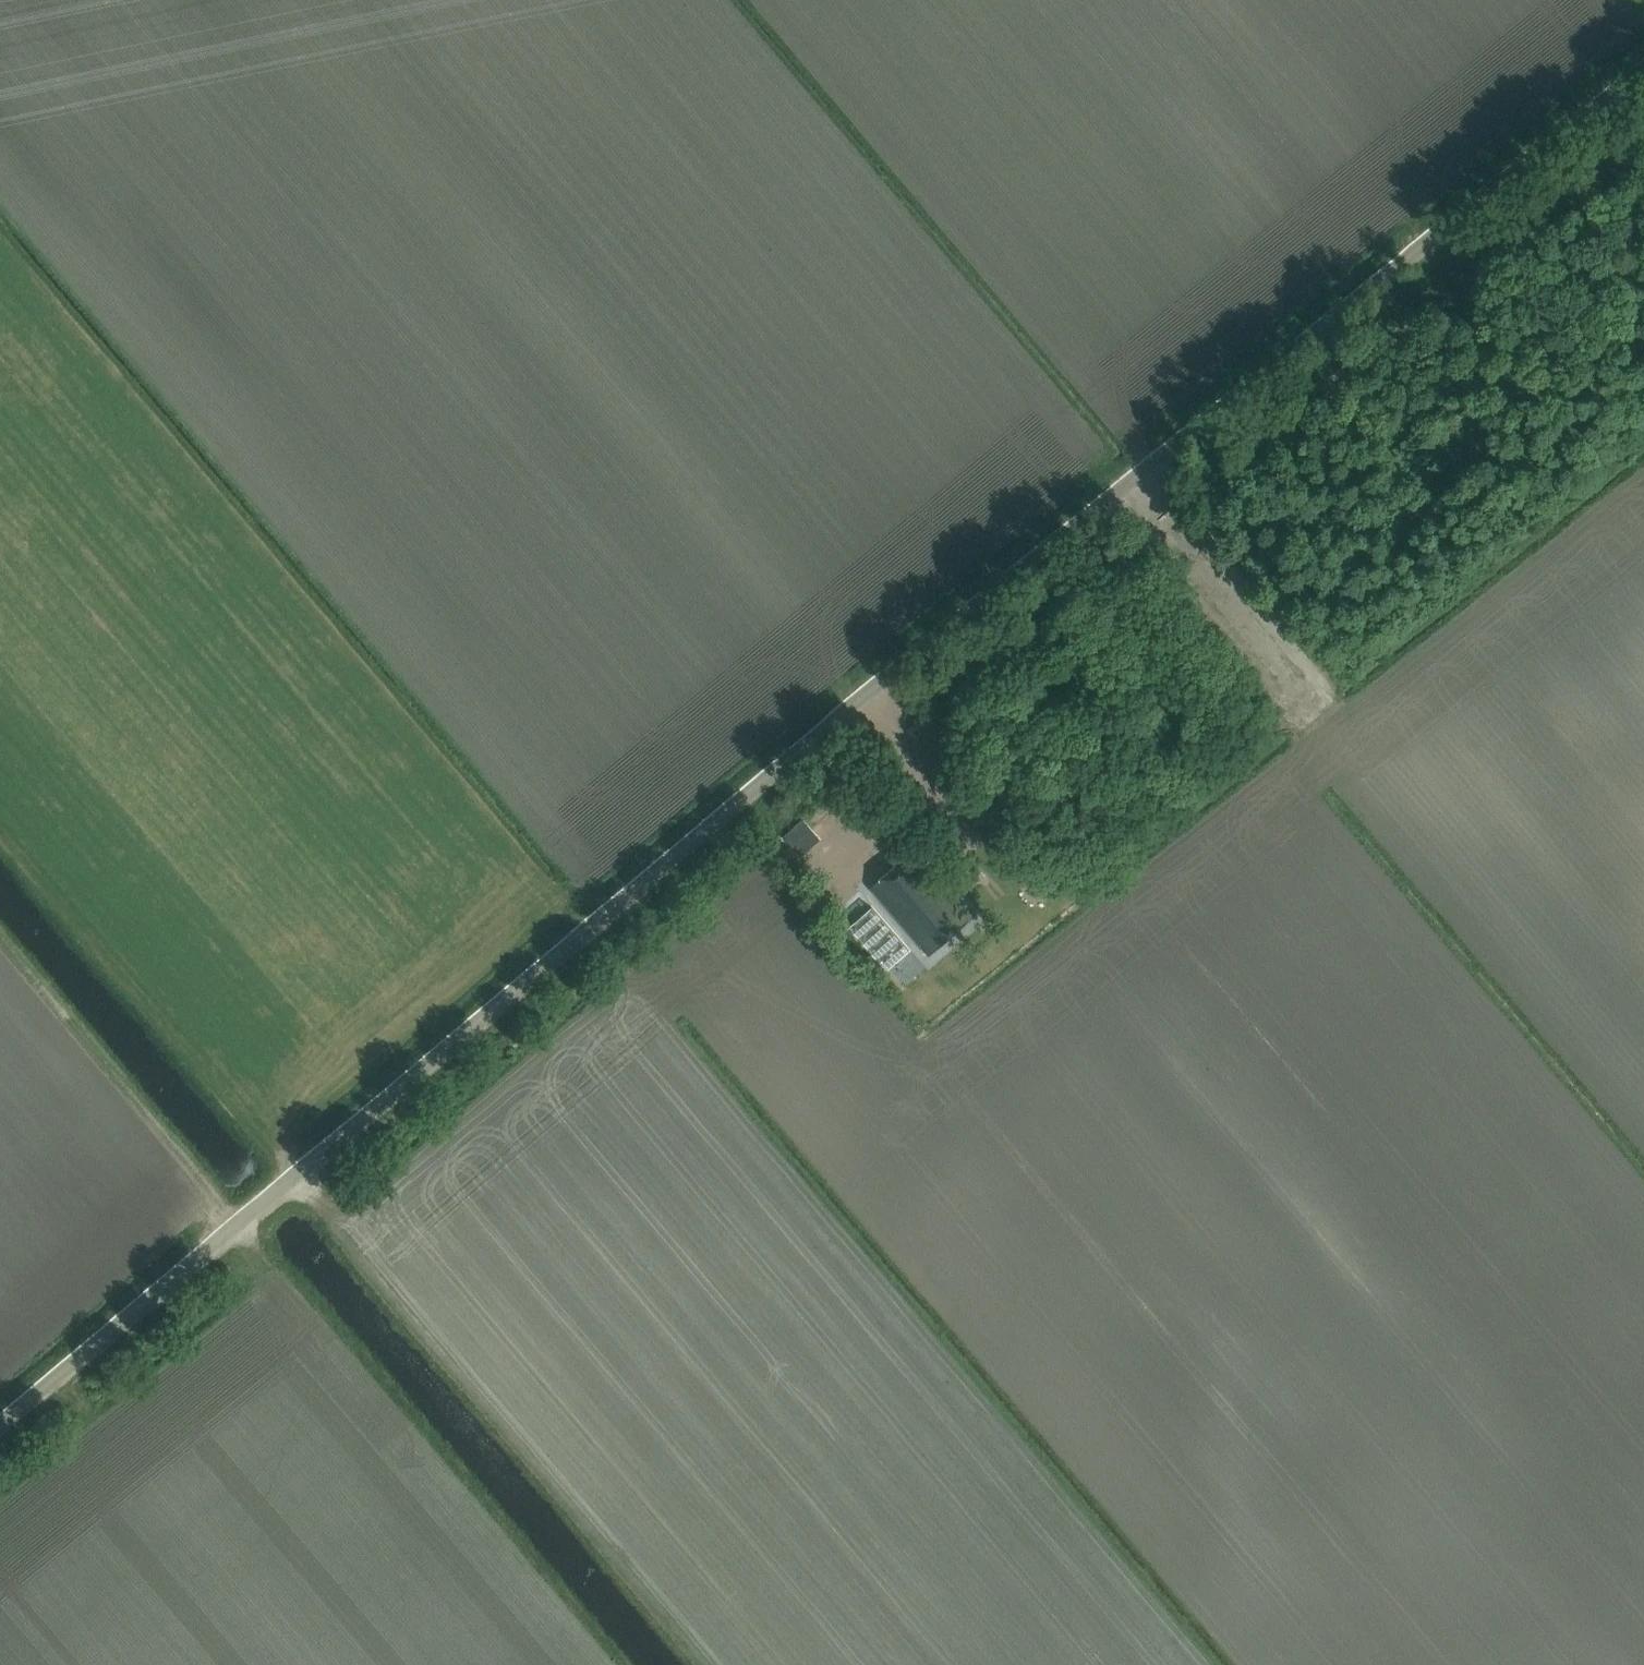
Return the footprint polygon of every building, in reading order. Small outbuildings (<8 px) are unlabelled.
[(931,955),(974,918),(915,850),(872,887),(931,955)]
